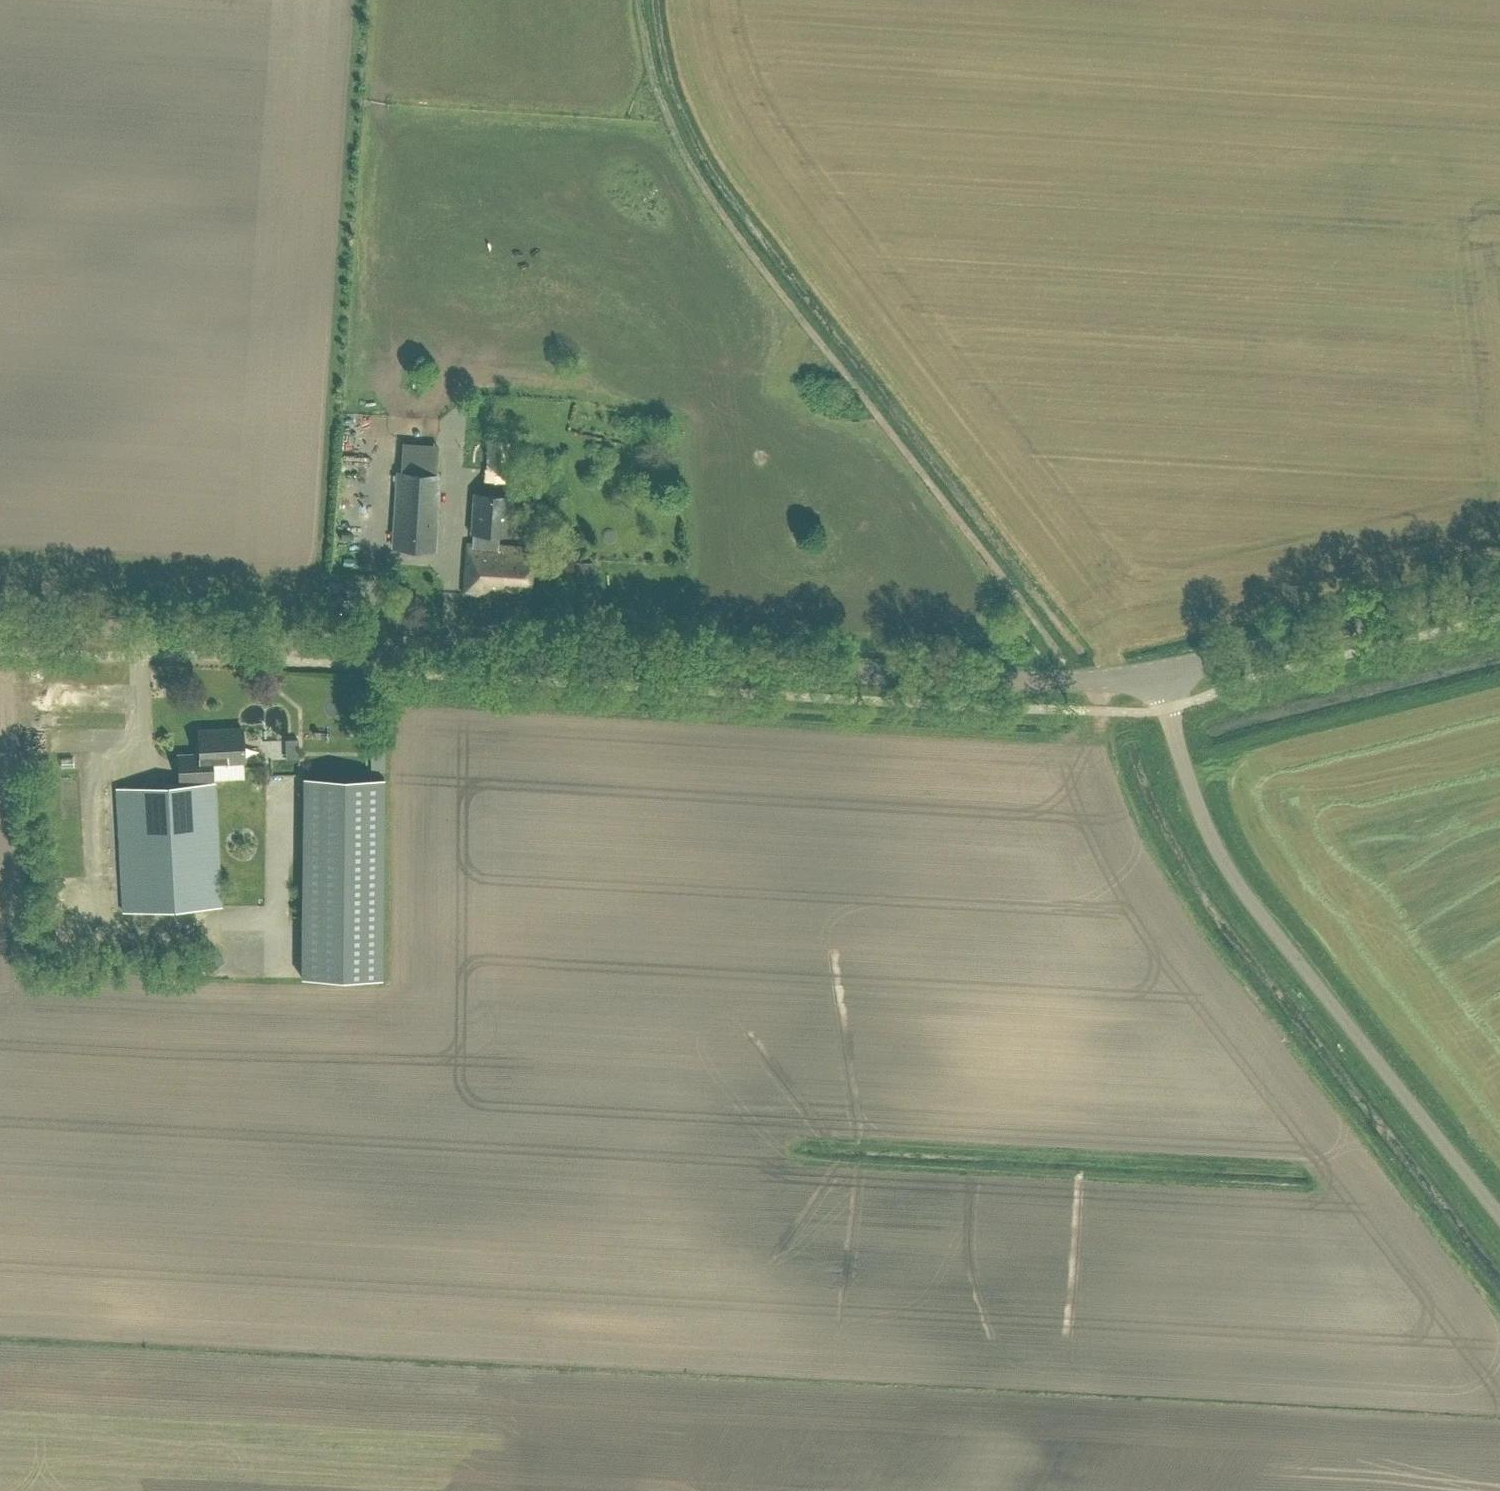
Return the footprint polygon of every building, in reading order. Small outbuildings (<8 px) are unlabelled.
[(406,423),(405,443),(400,442),(393,547),(425,549),(432,444),(433,424),(406,423)] [(520,549),(466,546),(464,593),(497,595),(498,588),(528,590),(529,554),(520,554),(520,549)] [(1023,629),(1017,620),(1010,626),(1016,634),(1023,629)] [(48,711),(72,710),(72,692),(48,692),(48,711)] [(242,759),(240,727),(198,729),(200,760),(180,761),(181,781),(118,785),(124,910),(220,905),(213,779),(212,779),(211,761),(242,759)] [(384,781),(304,776),(292,975),(372,980),(384,781)]
